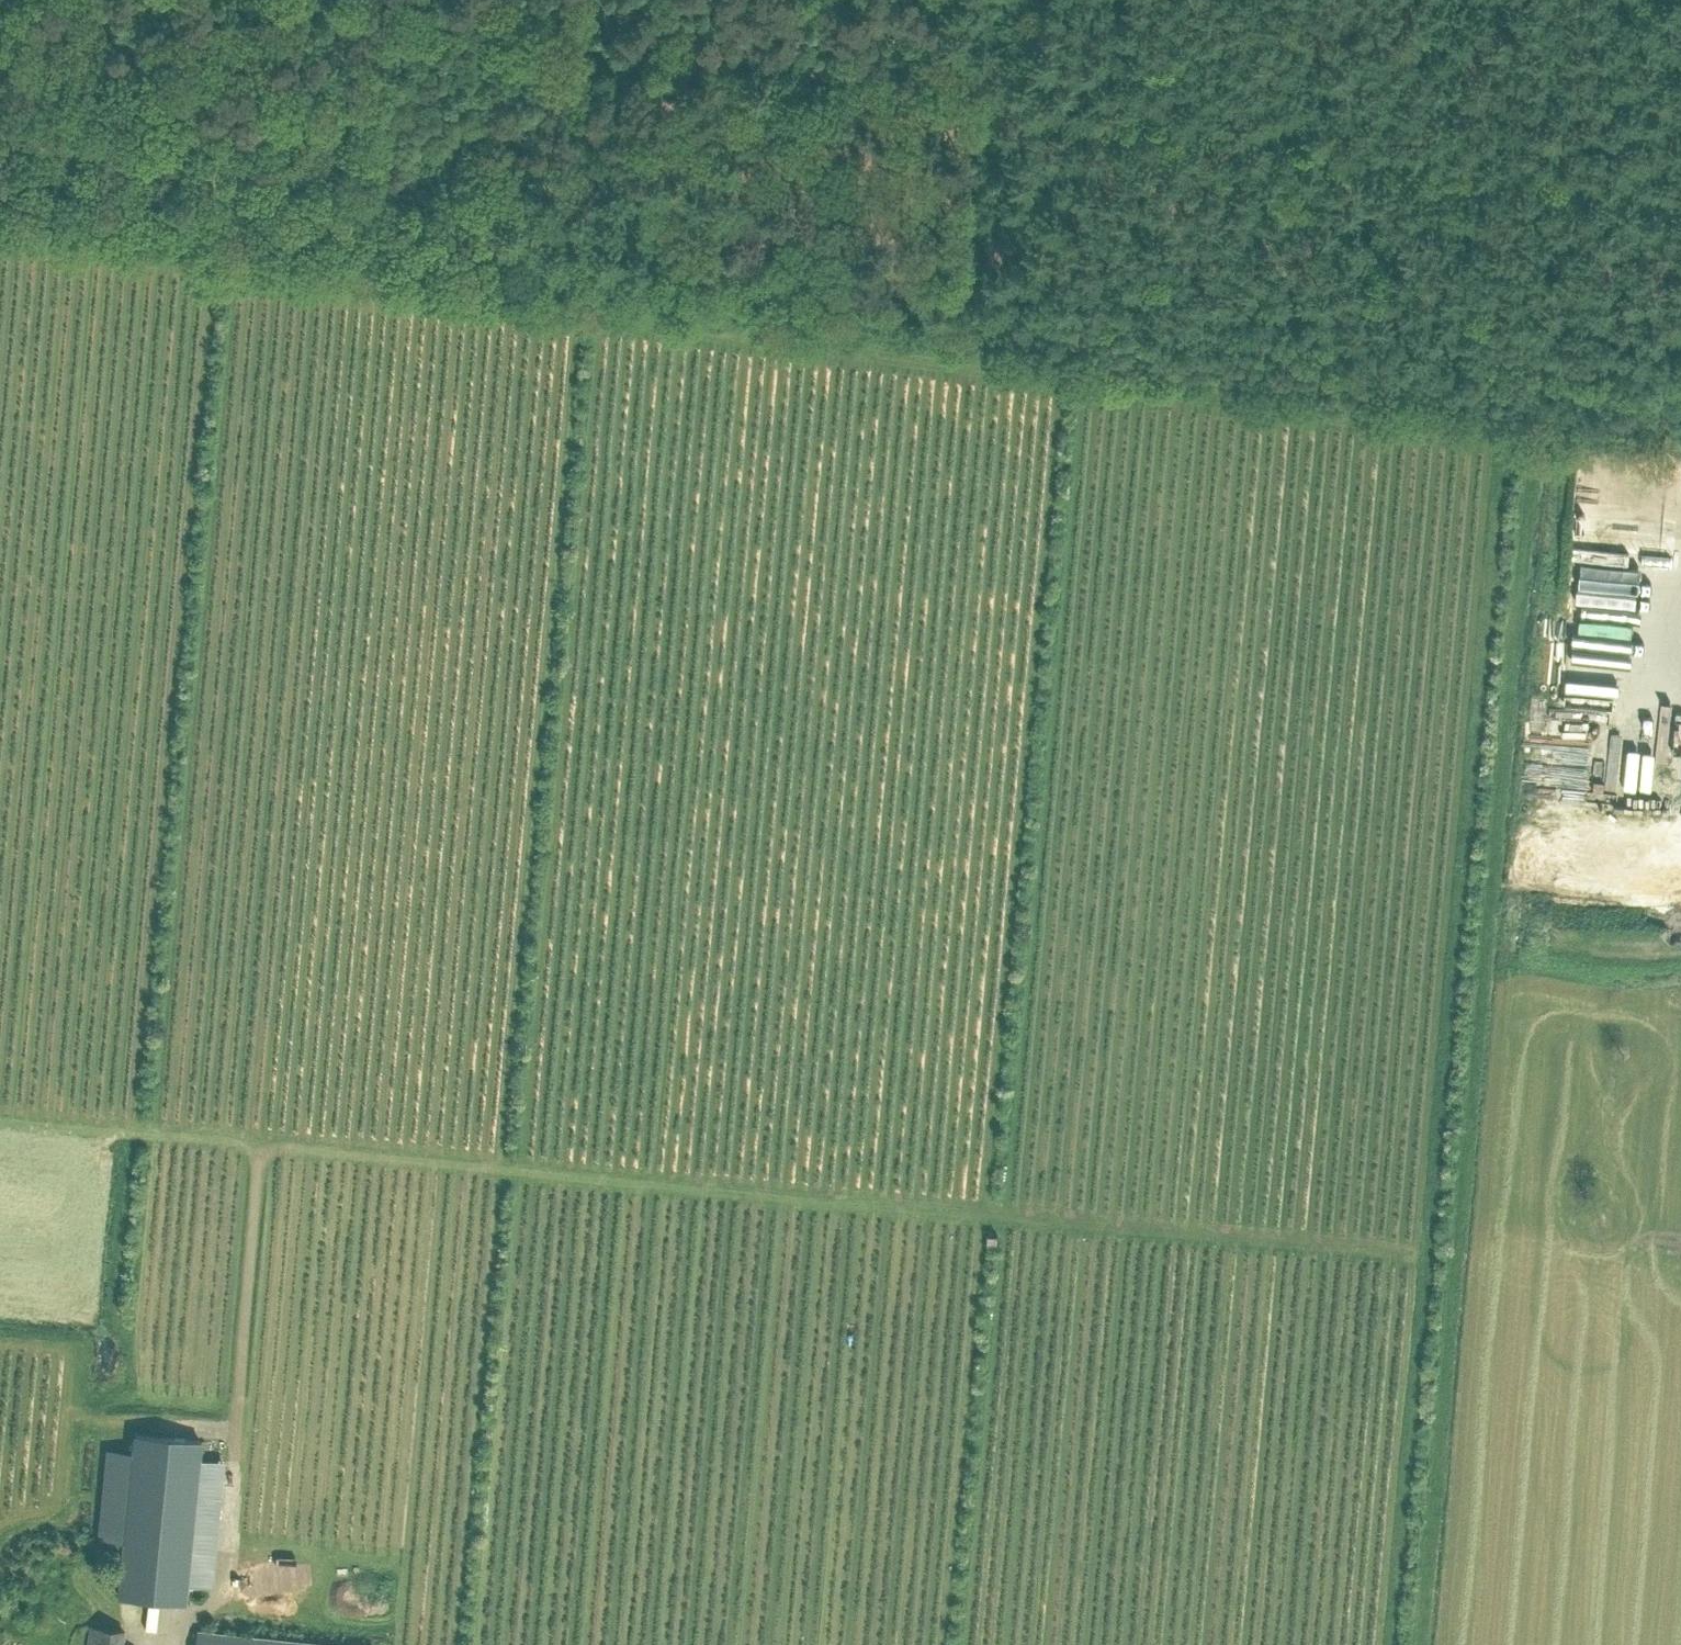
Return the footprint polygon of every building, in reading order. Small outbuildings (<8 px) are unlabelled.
[(107,1128),(123,1128),(123,1114),(107,1114),(107,1128)] [(122,1541),(116,1595),(120,1595),(184,1602),(186,1584),(211,1586),(224,1459),(199,1457),(201,1440),(159,1435),(132,1433),(131,1450),(104,1448),(95,1539),(122,1541)] [(119,1630),(92,1627),(90,1644),(117,1644),(119,1630)] [(194,1644),(349,1644),(196,1628),(194,1644)]
